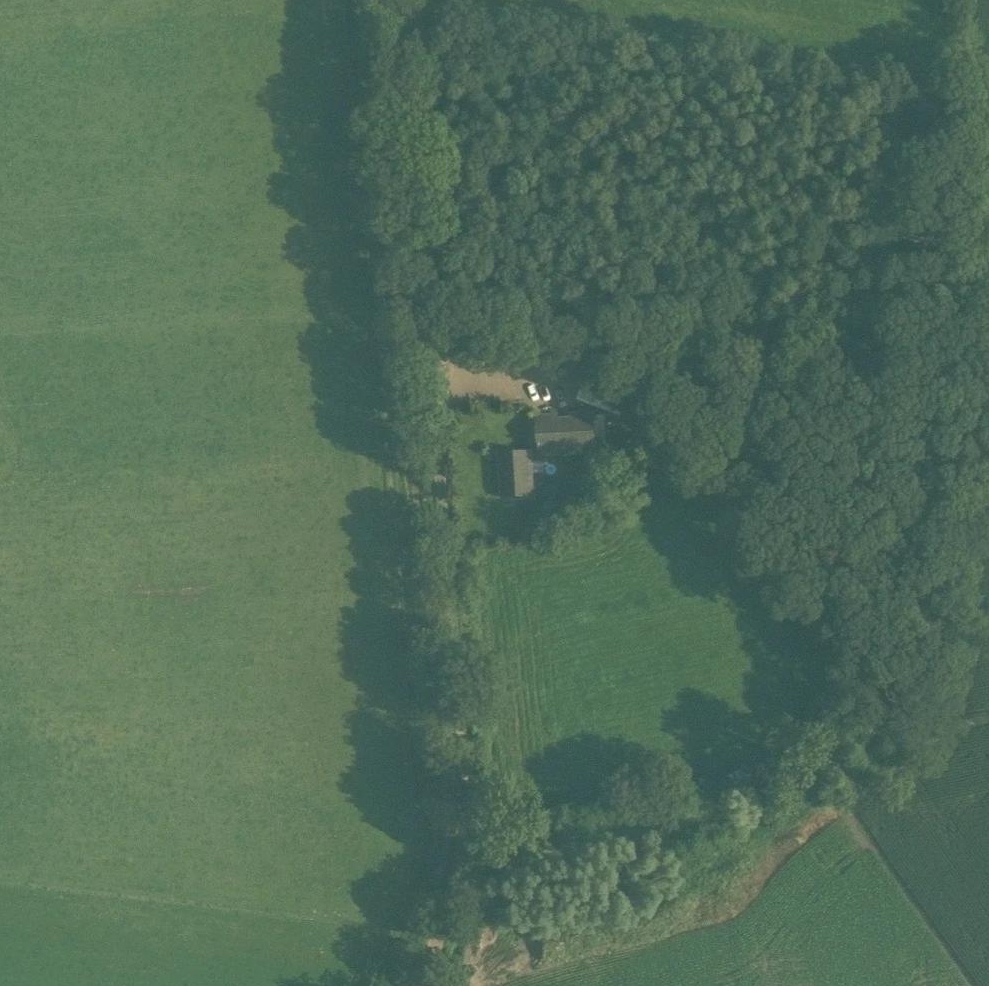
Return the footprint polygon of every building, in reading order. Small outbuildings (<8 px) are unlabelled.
[(537,459),(595,455),(593,413),(570,414),(570,418),(559,419),(559,415),(535,416),(537,459)] [(501,498),(533,497),(531,454),(499,456),(501,498)]
